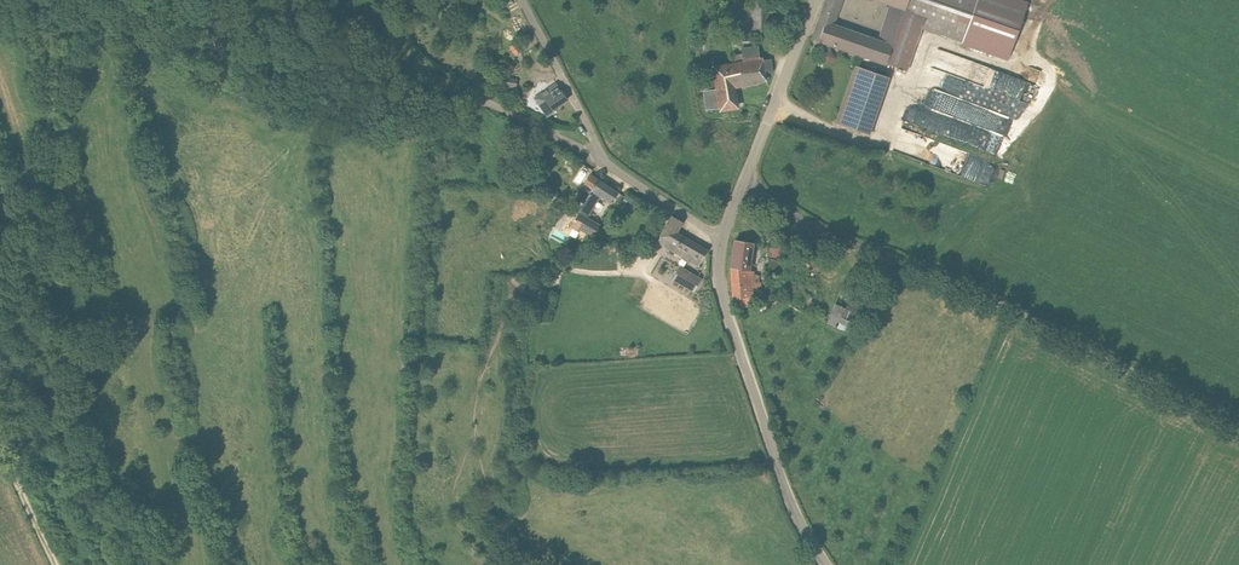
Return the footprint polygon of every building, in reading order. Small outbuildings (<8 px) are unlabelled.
[(441,4),(449,9),(453,1),(452,0),(444,0),(441,4)] [(837,14),(842,0),(826,0),(812,38),(839,48),(846,29),(833,25),(837,14)] [(918,14),(927,18),(923,29),(963,42),(1008,58),(1027,5),(1013,0),(877,0),(890,4),(918,14)] [(908,38),(910,38),(918,14),(890,4),(878,40),(846,29),(839,48),(896,69),(908,38)] [(720,39),(719,23),(706,24),(706,25),(707,40),(720,39)] [(516,55),(522,51),(516,42),(511,46),(509,47),(515,56),(516,55)] [(709,49),(708,42),(702,43),(702,49),(703,50),(703,55),(708,54),(710,54),(709,49)] [(770,59),(760,60),(758,47),(742,48),(742,54),(733,55),(734,63),(714,67),(717,89),(704,91),(707,110),(719,108),(720,109),(736,107),(733,84),(766,80),(764,71),(772,70),(770,59)] [(831,49),(824,53),(829,61),(837,56),(835,54),(834,55),(831,49)] [(856,61),(837,122),(871,133),(891,72),(856,61)] [(547,81),(552,78),(548,71),(543,74),(547,81)] [(503,87),(516,89),(517,77),(504,76),(503,87)] [(1025,82),(1023,97),(1033,99),(1035,83),(1025,82)] [(567,99),(556,83),(535,98),(548,116),(554,112),(553,109),(567,99)] [(590,193),(598,179),(590,174),(581,188),(590,193)] [(612,203),(619,193),(598,179),(590,193),(579,212),(586,217),(600,195),(612,203)] [(624,199),(631,204),(634,198),(627,194),(624,199)] [(600,224),(586,217),(579,212),(572,224),(593,235),(600,224)] [(657,242),(687,259),(698,265),(706,250),(676,233),(682,222),(672,217),(657,242)] [(749,271),(753,243),(735,240),(731,268),(733,298),(735,307),(753,305),(752,292),(762,291),(761,282),(758,282),(758,275),(753,274),(753,271),(749,271)] [(786,262),(784,261),(786,247),(774,245),(768,268),(784,272),(786,262)] [(786,254),(795,256),(796,249),(794,249),(790,248),(788,248),(786,254)] [(700,279),(689,273),(679,267),(672,279),(693,291),(700,279)] [(841,286),(827,322),(848,330),(863,294),(841,286)]
